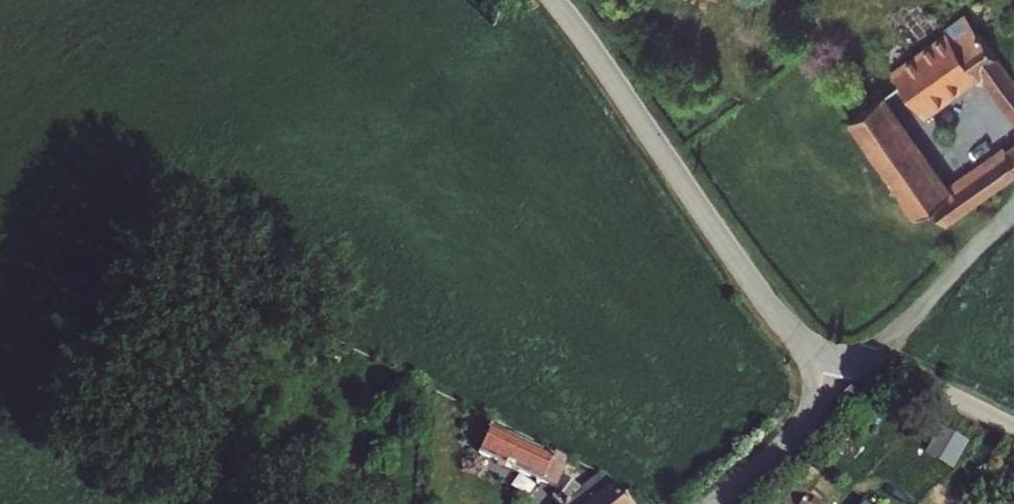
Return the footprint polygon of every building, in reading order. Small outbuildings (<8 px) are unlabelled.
[(984,36),(981,38),(979,35),(988,28),(982,20),(974,25),(966,15),(946,29),(947,33),(894,72),(901,83),(922,114),(980,72),(1013,116),(1013,77),(984,36)] [(882,97),(851,123),(919,216),(934,206),(948,226),(1013,177),(1013,146),(950,193),(882,97)] [(856,386),(846,393),(854,403),(862,395),(856,386)] [(942,422),(926,452),(956,468),(972,438),(942,422)] [(570,461),(554,453),(551,459),(491,430),(477,457),(554,494),(561,479),(570,461)] [(561,479),(554,494),(551,501),(553,503),(625,503),(604,478),(580,497),(561,479)] [(803,493),(805,492),(800,489),(799,490),(796,488),(784,503),(817,503),(803,493)]
